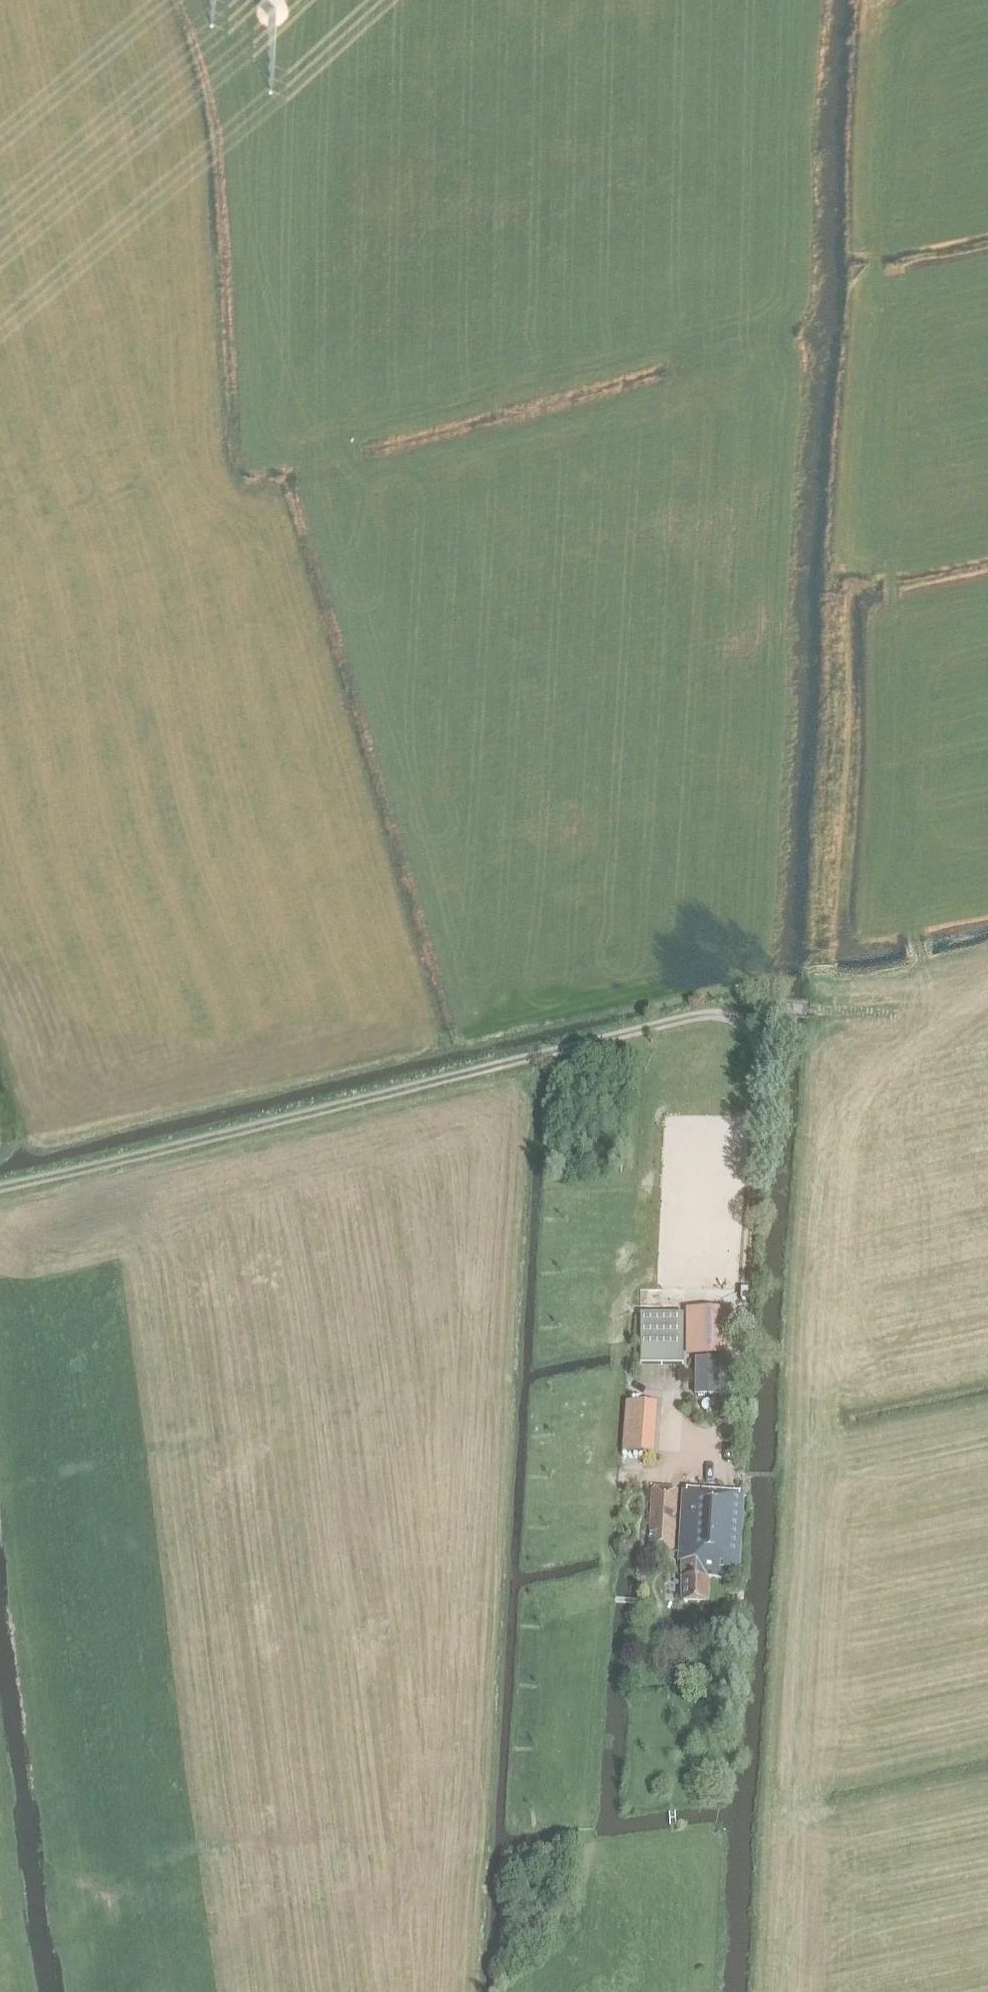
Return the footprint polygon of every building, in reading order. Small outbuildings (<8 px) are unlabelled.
[(687,1311),(687,1354),(729,1354),(729,1311),(687,1311)] [(683,1314),(639,1314),(639,1364),(683,1364),(683,1314)] [(694,1358),(694,1396),(719,1396),(720,1359),(694,1358)] [(657,1405),(626,1402),(622,1453),(653,1455),(657,1405)] [(677,1489),(651,1488),(649,1553),(675,1554),(677,1489)] [(677,1561),(681,1561),(681,1582),(680,1599),(680,1601),(707,1602),(707,1577),(737,1577),(742,1494),(682,1492),(677,1561)]
